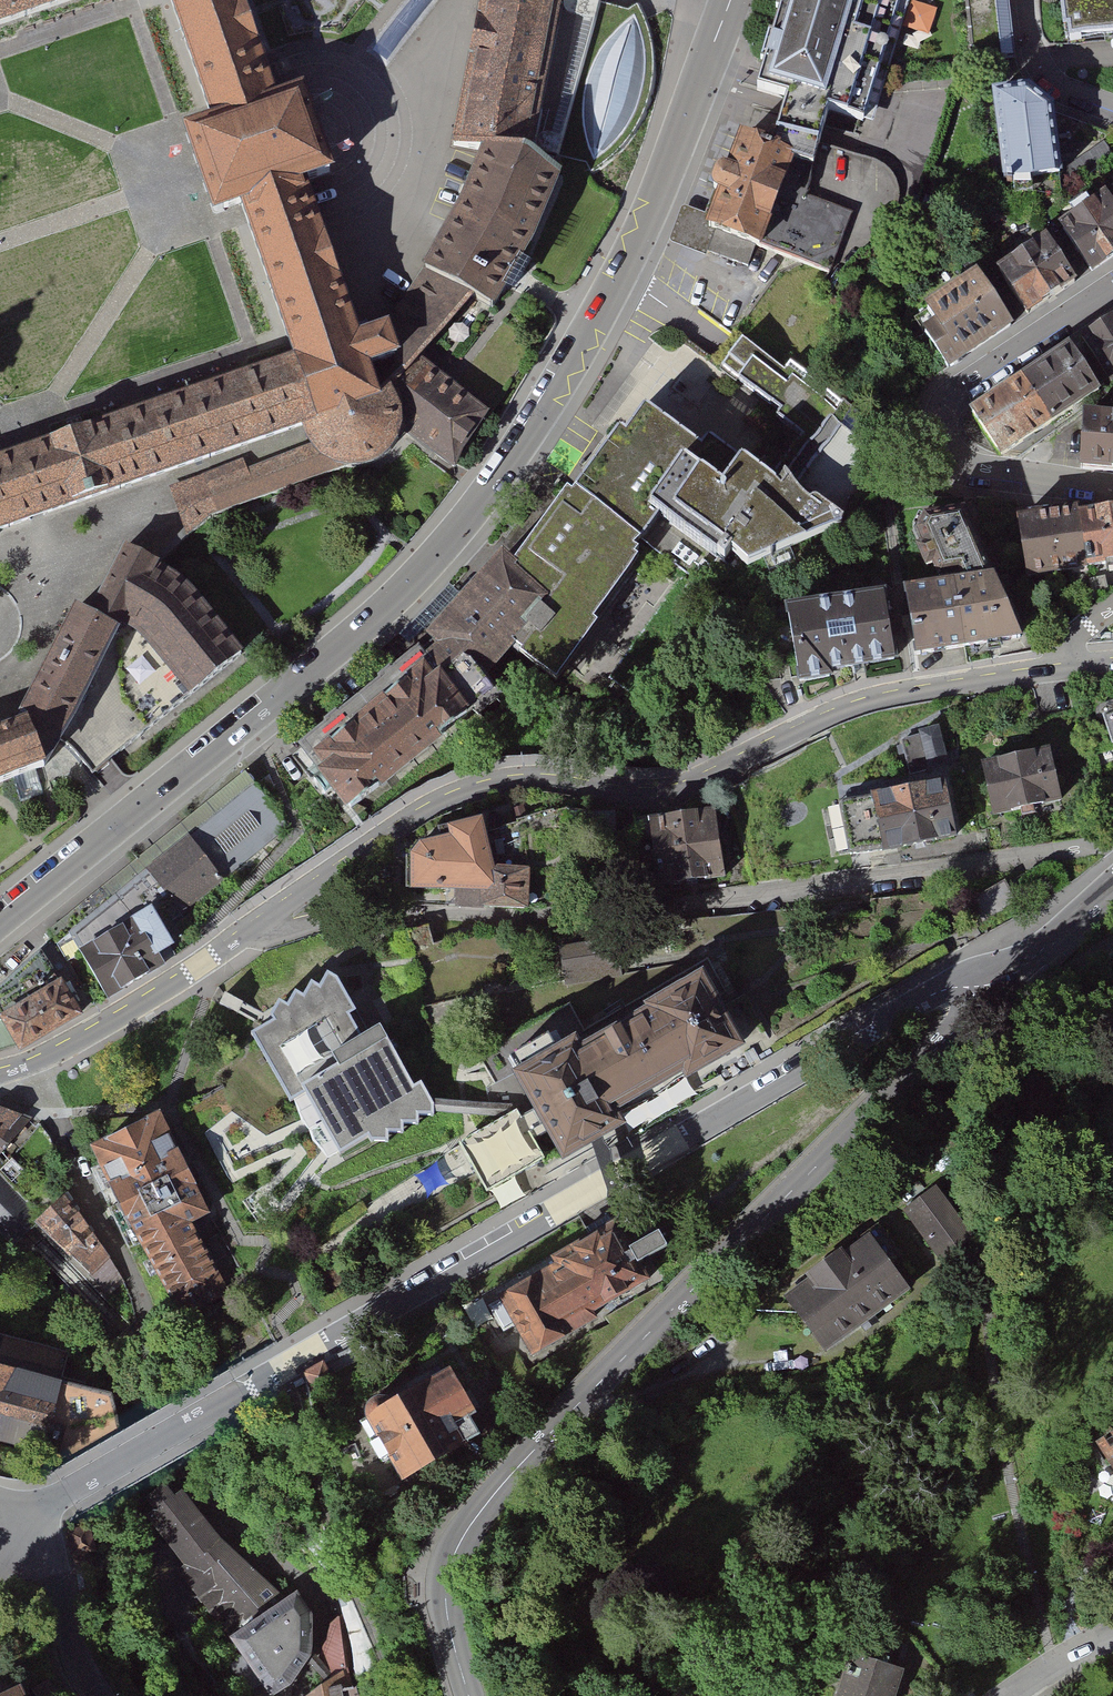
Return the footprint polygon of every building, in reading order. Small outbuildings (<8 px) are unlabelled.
[(83,0),(0,0),(0,28),(83,0)] [(180,129),(195,174),(210,215),(234,207),(288,355),(310,419),(299,423),(303,436),(309,445),(314,451),(317,453),(325,459),(344,464),(365,461),(374,457),(385,448),(395,432),(397,425),(398,419),(397,406),(391,389),(381,377),(373,386),(363,359),(389,350),(378,320),(353,329),(301,184),(326,175),(311,132),(296,88),(271,97),(239,0),(165,0),(204,120),(180,129)] [(365,51),(387,66),(438,0),(406,0),(365,51)] [(448,166),(475,171),(524,181),(560,0),(480,0),(471,48),(448,166)] [(526,266),(560,287),(577,279),(631,174),(650,117),(671,22),(664,12),(646,20),(636,3),(621,12),(574,0),(560,0),(524,181),(557,195),(526,266)] [(751,98),(783,107),(778,122),(773,148),(796,158),(812,163),(826,130),(873,145),(915,0),(781,0),(751,98)] [(971,66),(1014,61),(1006,0),(963,0),(971,66)] [(1064,45),(1112,38),(1112,0),(1057,0),(1064,45)] [(1017,101),(992,104),(1002,185),(1046,180),(1038,118),(1017,101)] [(773,148),(740,136),(702,231),(760,251),(829,284),(854,223),(808,203),(812,163),(796,158),(773,148)] [(446,236),(418,282),(467,313),(491,328),(519,279),(526,266),(557,195),(524,181),(475,171),(457,219),(446,236)] [(892,324),(933,382),(1112,257),(1112,182),(980,275),(974,267),(892,324)] [(418,282),(378,320),(389,350),(399,385),(421,364),(467,313),(418,282)] [(962,413),(999,462),(1112,388),(1112,315),(962,413)] [(612,431),(588,467),(655,509),(646,541),(709,583),(725,554),(741,567),(838,523),(880,430),(792,367),(745,336),(722,365),(806,434),(778,486),(773,493),(732,468),(714,491),(678,466),(690,447),(636,408),(619,436),(612,431)] [(50,440),(46,441),(68,504),(72,503),(195,459),(225,448),(299,423),(310,419),(288,355),(194,389),(186,391),(177,395),(170,397),(50,440)] [(398,419),(397,425),(455,480),(489,420),(421,364),(399,385),(381,377),(391,389),(397,406),(398,419)] [(1074,416),(1072,472),(1112,473),(1112,418),(1074,416)] [(68,504),(46,441),(16,452),(0,457),(0,529),(35,516),(68,504)] [(240,460),(167,488),(183,537),(214,514),(324,472),(317,453),(314,451),(309,445),(242,468),(240,460)] [(597,625),(646,541),(655,509),(588,467),(569,496),(560,492),(507,567),(496,556),(421,640),(431,654),(422,660),(297,760),(339,815),(466,717),(495,695),(488,684),(517,653),(558,682),(597,625)] [(1008,522),(1020,580),(1112,561),(1112,501),(1008,522)] [(957,581),(892,590),(908,659),(1017,641),(953,521),(918,527),(936,571),(952,571),(957,581)] [(138,635),(194,706),(245,666),(184,589),(152,567),(126,554),(92,621),(118,634),(123,625),(138,635)] [(878,590),(776,609),(790,683),(892,663),(878,590)] [(92,621),(74,612),(18,724),(25,721),(45,767),(61,740),(74,720),(118,634),(92,621)] [(74,720),(61,740),(76,753),(94,778),(194,706),(138,635),(123,625),(118,634),(74,720)] [(45,767),(25,721),(18,724),(6,728),(0,730),(0,784),(45,767)] [(939,727),(897,735),(905,777),(949,769),(939,727)] [(1049,749),(976,766),(988,820),(1062,804),(1049,749)] [(65,959),(152,905),(165,927),(224,883),(290,829),(245,770),(51,930),(65,959)] [(944,781),(827,807),(840,864),(956,838),(944,781)] [(442,843),(397,848),(403,895),(454,896),(454,911),(526,912),(526,869),(618,863),(615,811),(569,817),(567,808),(478,835),(475,821),(438,829),(442,843)] [(714,814),(643,824),(653,894),(724,883),(714,814)] [(131,918),(74,953),(105,1002),(162,967),(154,953),(174,942),(165,927),(152,905),(131,918)] [(0,992),(0,1049),(15,1044),(18,1052),(75,1019),(54,983),(38,954),(0,992)] [(268,1024),(244,1038),(289,1104),(298,1099),(336,1157),(363,1141),(383,1145),(384,1135),(398,1136),(400,1127),(414,1127),(414,1118),(430,1118),(430,1109),(417,1087),(409,1091),(371,1033),(358,1040),(345,1019),(352,1015),(331,984),(321,977),(316,991),(306,986),(300,1000),(290,995),(283,1010),(273,1004),(266,1019),(268,1024)] [(518,1083),(511,1087),(561,1172),(627,1135),(619,1121),(682,1085),(685,1091),(745,1056),(703,984),(643,1018),(646,1022),(581,1060),(575,1051),(557,1062),(548,1048),(510,1070),(518,1083)] [(34,1121),(0,1109),(0,1158),(7,1151),(34,1121)] [(153,1115),(87,1150),(175,1315),(224,1288),(190,1225),(208,1216),(153,1115)] [(514,1118),(460,1148),(487,1196),(541,1166),(514,1118)] [(15,1249),(38,1227),(35,1224),(42,1218),(0,1177),(0,1233),(15,1249)] [(934,1187),(892,1221),(930,1269),(973,1235),(934,1187)] [(38,1227),(113,1299),(129,1284),(65,1197),(42,1218),(35,1224),(38,1227)] [(616,1228),(491,1295),(529,1365),(595,1329),(591,1321),(649,1289),(616,1228)] [(866,1233),(780,1300),(825,1358),(911,1291),(866,1233)] [(323,1368),(304,1379),(313,1397),(333,1385),(323,1368)] [(443,1368),(357,1416),(395,1485),(454,1452),(441,1428),(468,1413),(443,1368)] [(0,1374),(0,1443),(95,1469),(127,1456),(112,1404),(67,1392),(0,1374)] [(1093,1445),(1112,1475),(1112,1431),(1093,1445)] [(176,1491),(168,1497),(159,1485),(139,1500),(149,1512),(141,1518),(179,1567),(171,1572),(224,1639),(282,1599),(216,1541),(176,1491)] [(224,1639),(265,1695),(267,1695),(287,1685),(305,1657),(307,1645),(307,1615),(292,1592),(282,1599),(224,1639)] [(325,1681),(348,1666),(338,1607),(334,1607),(314,1669),(325,1681)] [(844,1656),(833,1695),(896,1695),(903,1672),(844,1656)] [(302,1695),(353,1695),(348,1666),(325,1681),(302,1695)]
